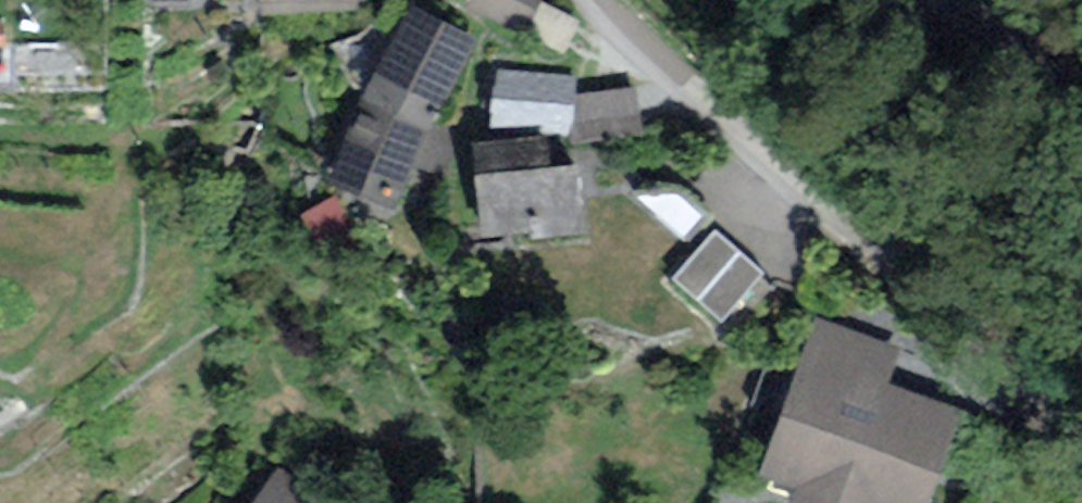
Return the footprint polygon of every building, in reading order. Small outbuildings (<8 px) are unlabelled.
[(148,12),(203,11),(203,0),(148,0),(148,12)] [(475,6),(521,28),(535,0),(478,0),(475,6)] [(477,40),(409,5),(358,101),(426,137),(477,40)] [(582,79),(506,67),(495,141),(552,132),(563,131),(576,139),(648,134),(639,87),(579,91),(582,79)] [(396,216),(426,137),(358,101),(324,186),(396,216)] [(495,141),(476,144),(492,244),(586,230),(574,155),(551,157),(552,132),(495,141)] [(800,323),(759,502),(763,502),(927,502),(952,389),(898,377),(905,347),(800,323)] [(234,502),(313,502),(264,464),(234,502)]
